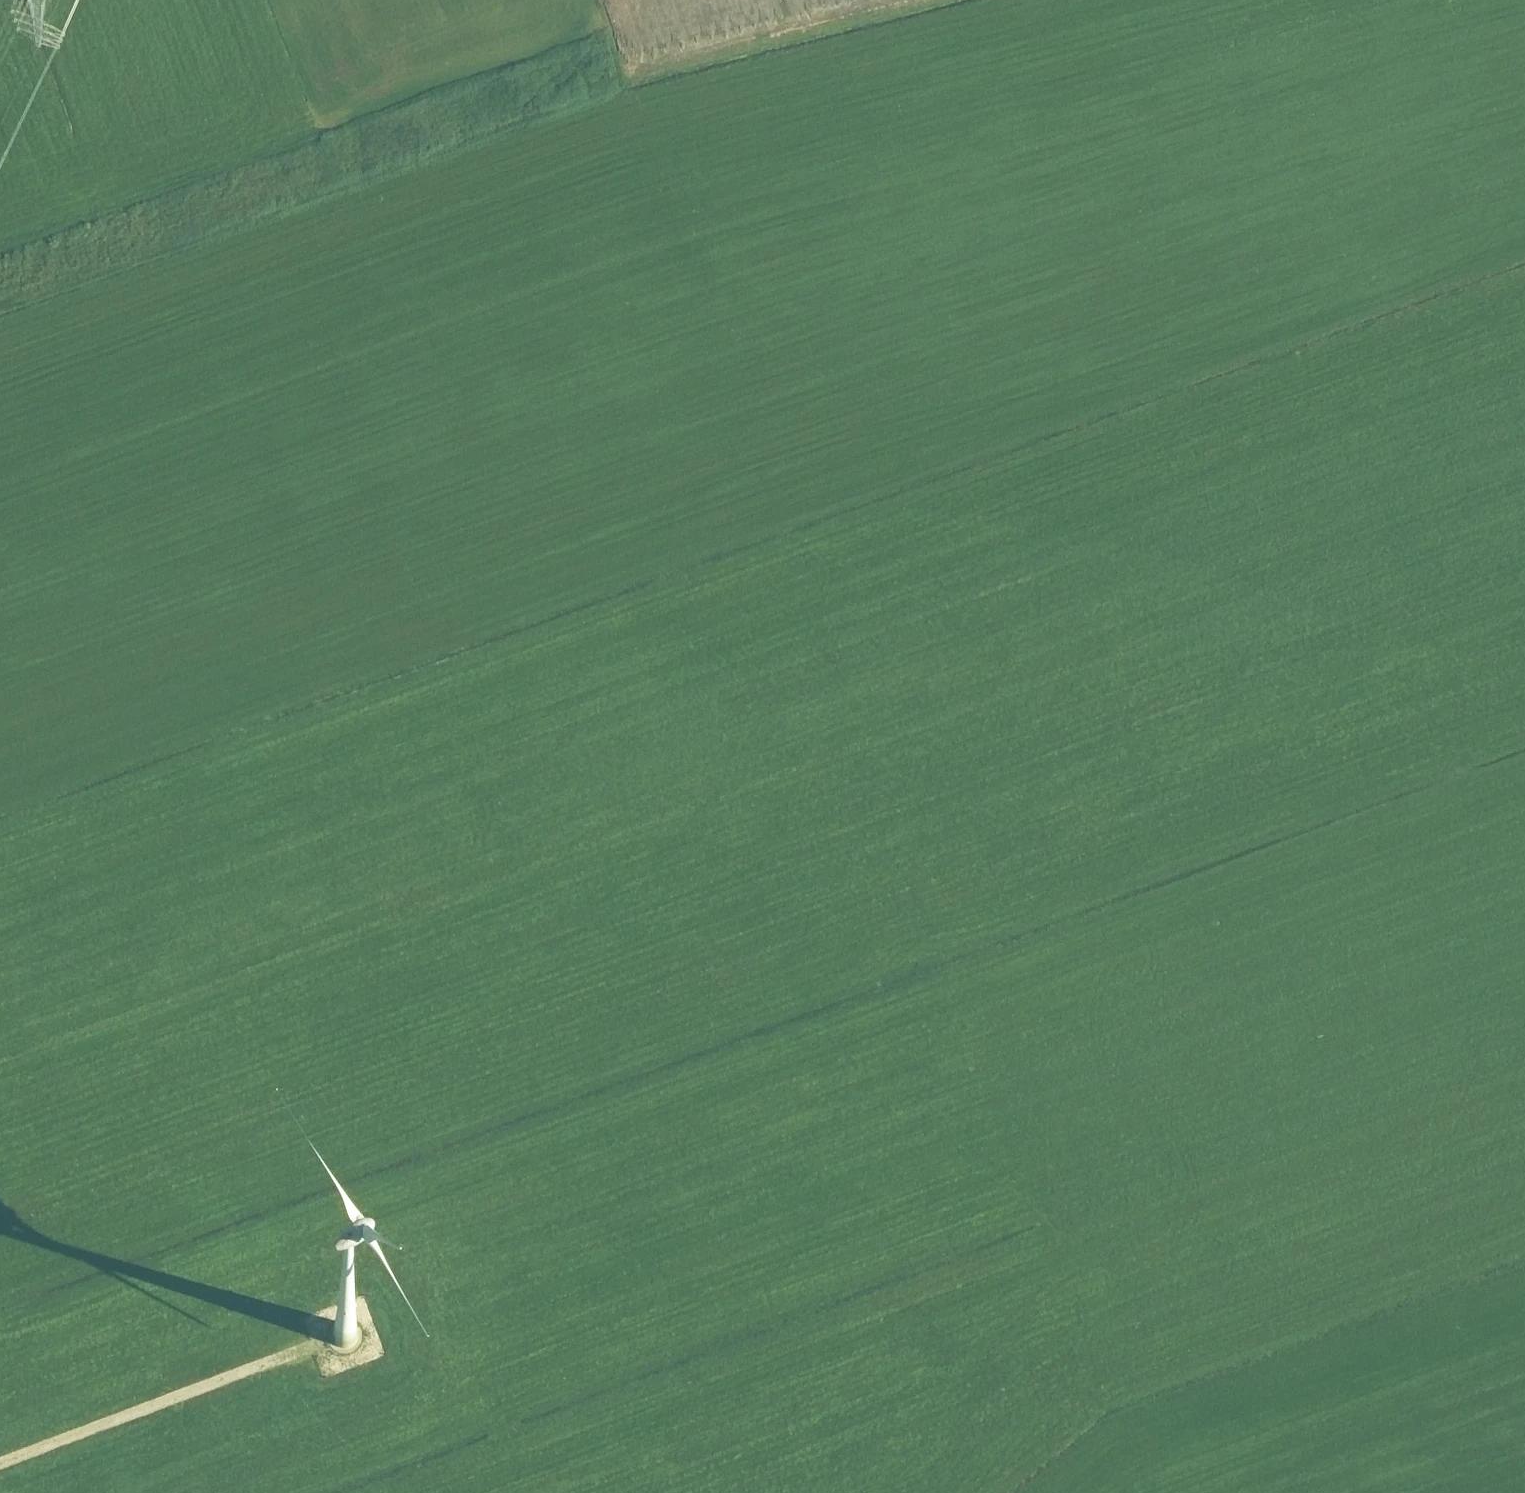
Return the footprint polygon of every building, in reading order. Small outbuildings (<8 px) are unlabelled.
[(332,1335),(332,1337),(332,1339),(332,1341),(333,1343),(334,1344),(335,1346),(337,1347),(339,1348),(340,1349),(342,1349),(344,1349),(346,1349),(348,1349),(350,1348),(352,1347),(353,1346),(355,1344),(356,1343),(356,1341),(357,1339),(357,1337),(357,1335),(356,1333),(356,1331),(355,1329),(353,1328),(352,1327),(350,1326),(348,1325),(346,1324),(344,1324),(342,1324),(340,1325),(339,1326),(337,1327),(335,1328),(334,1329),(333,1331),(332,1333),(332,1335)]
